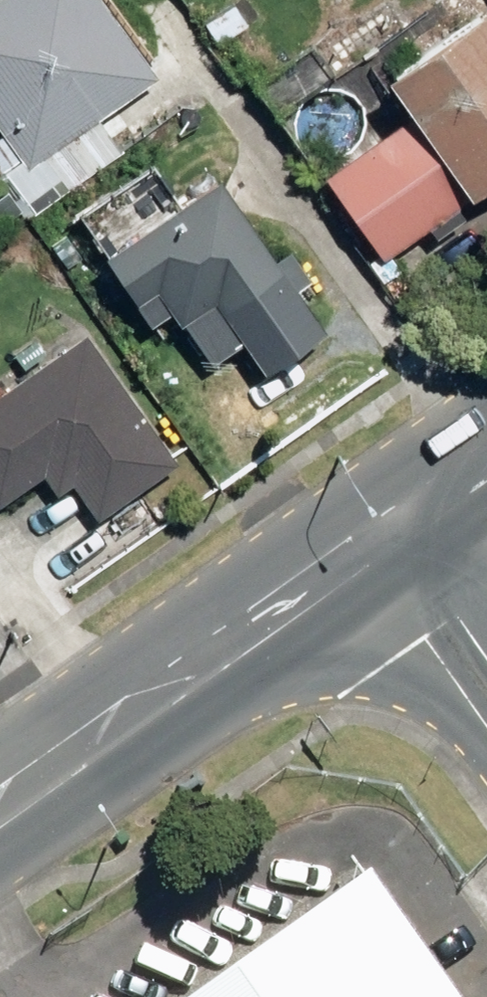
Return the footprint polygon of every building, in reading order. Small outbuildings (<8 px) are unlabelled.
[(34,215),(120,152),(97,120),(156,77),(99,0),(0,0),(0,132),(22,162),(5,175),(34,215)] [(201,25),(218,47),(245,27),(229,5),(201,25)] [(382,262),(426,230),(433,240),(462,219),(456,210),(486,187),(486,27),(477,14),(382,83),(406,115),(320,178),(382,262)] [(170,317),(208,370),(243,345),(267,379),(328,336),(279,268),(220,184),(105,264),(133,304),(152,330),(169,318),(170,317)] [(98,522),(176,464),(81,336),(0,397),(0,507),(42,476),(56,494),(70,484),(98,522)] [(362,868),(181,996),(454,996),(362,868)]
